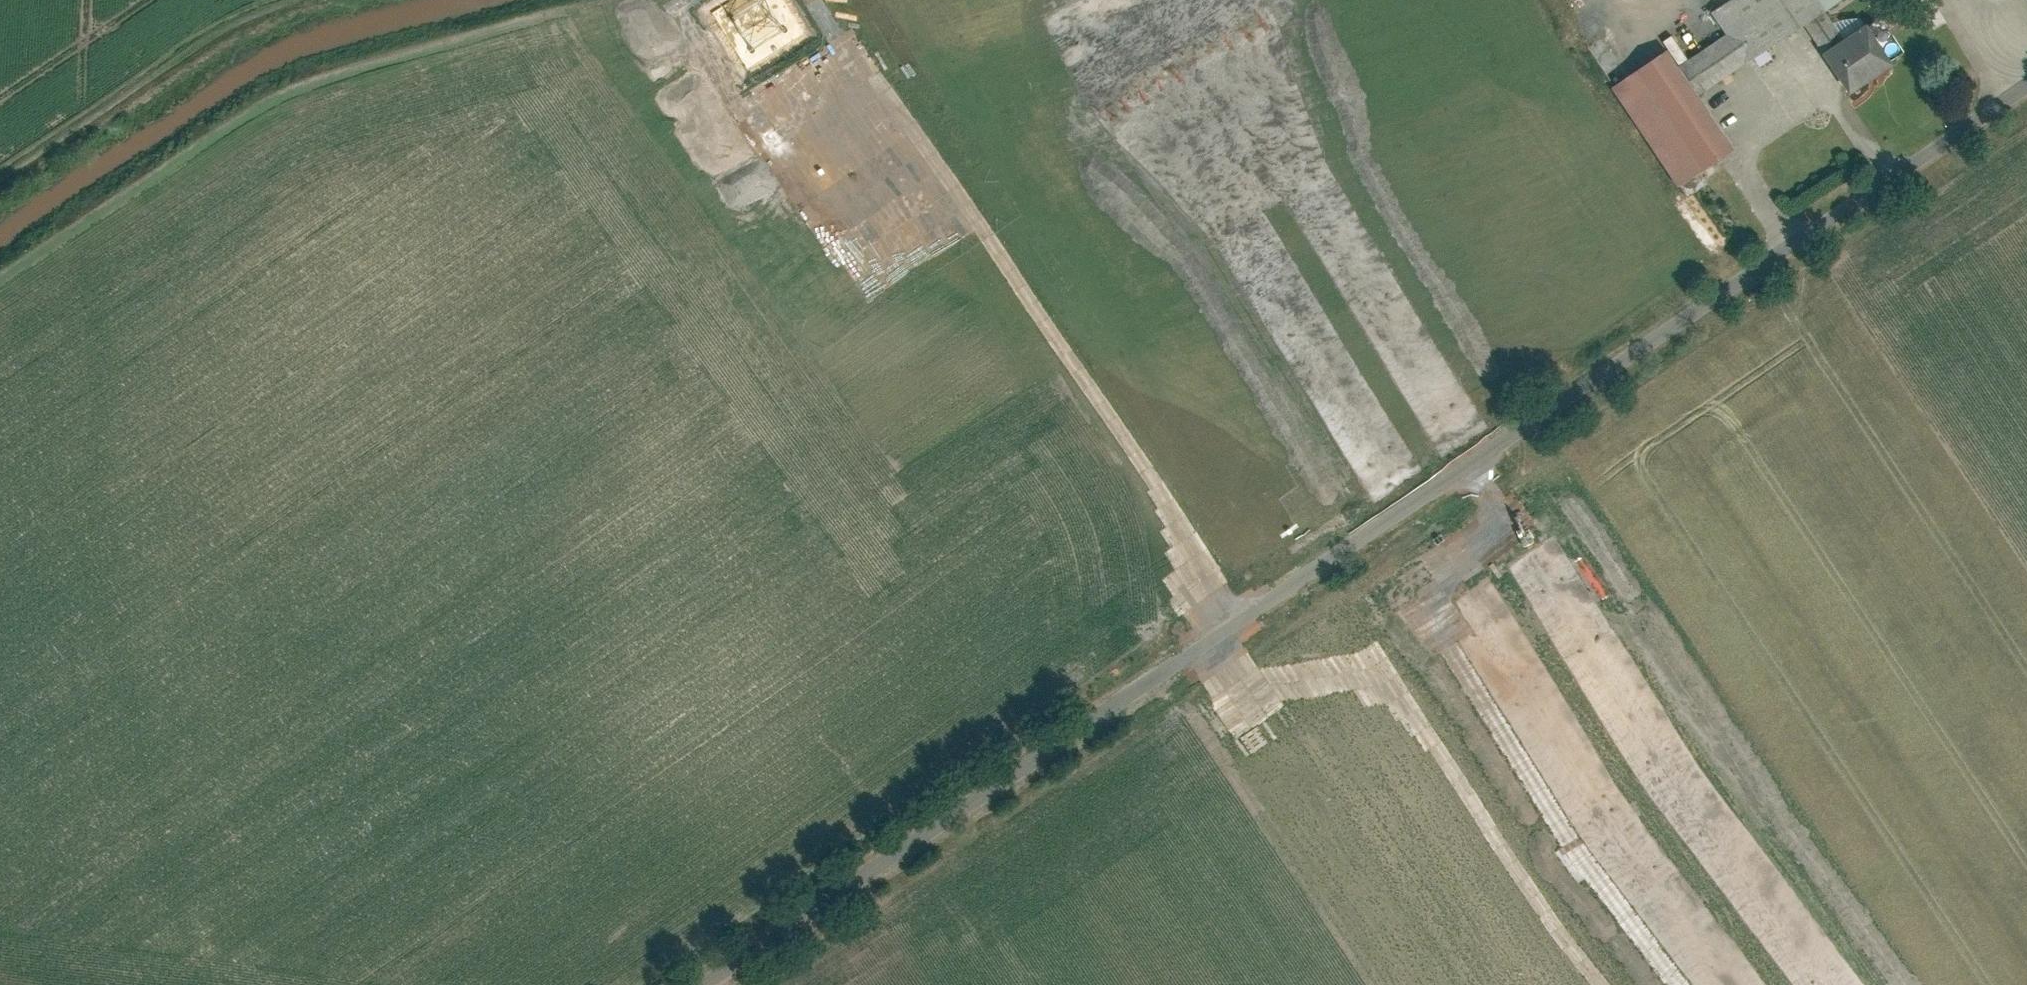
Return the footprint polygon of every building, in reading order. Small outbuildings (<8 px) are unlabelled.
[(1829,0),(1728,0),(1712,11),(1725,32),(1680,62),(1698,90),(1805,18),(1828,52),(1853,35),(1831,4),(1829,0)] [(1678,185),(1736,147),(1698,90),(1680,62),(1667,43),(1632,66),(1603,23),(1580,38),(1678,185)] [(1853,35),(1828,52),(1857,93),(1896,68),(1867,24),(1853,35)]
